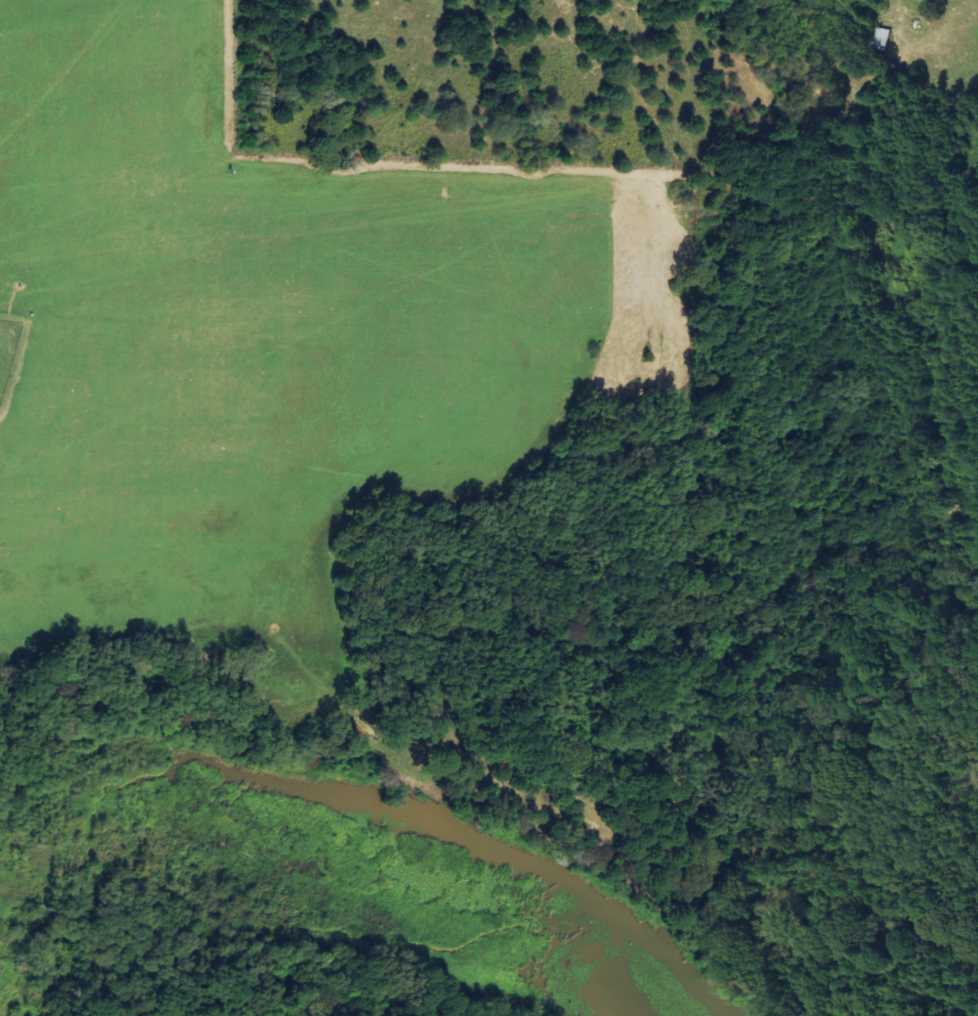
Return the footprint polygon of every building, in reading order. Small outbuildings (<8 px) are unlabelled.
[(891,30),(874,29),(873,50),(889,51),(891,30)]
